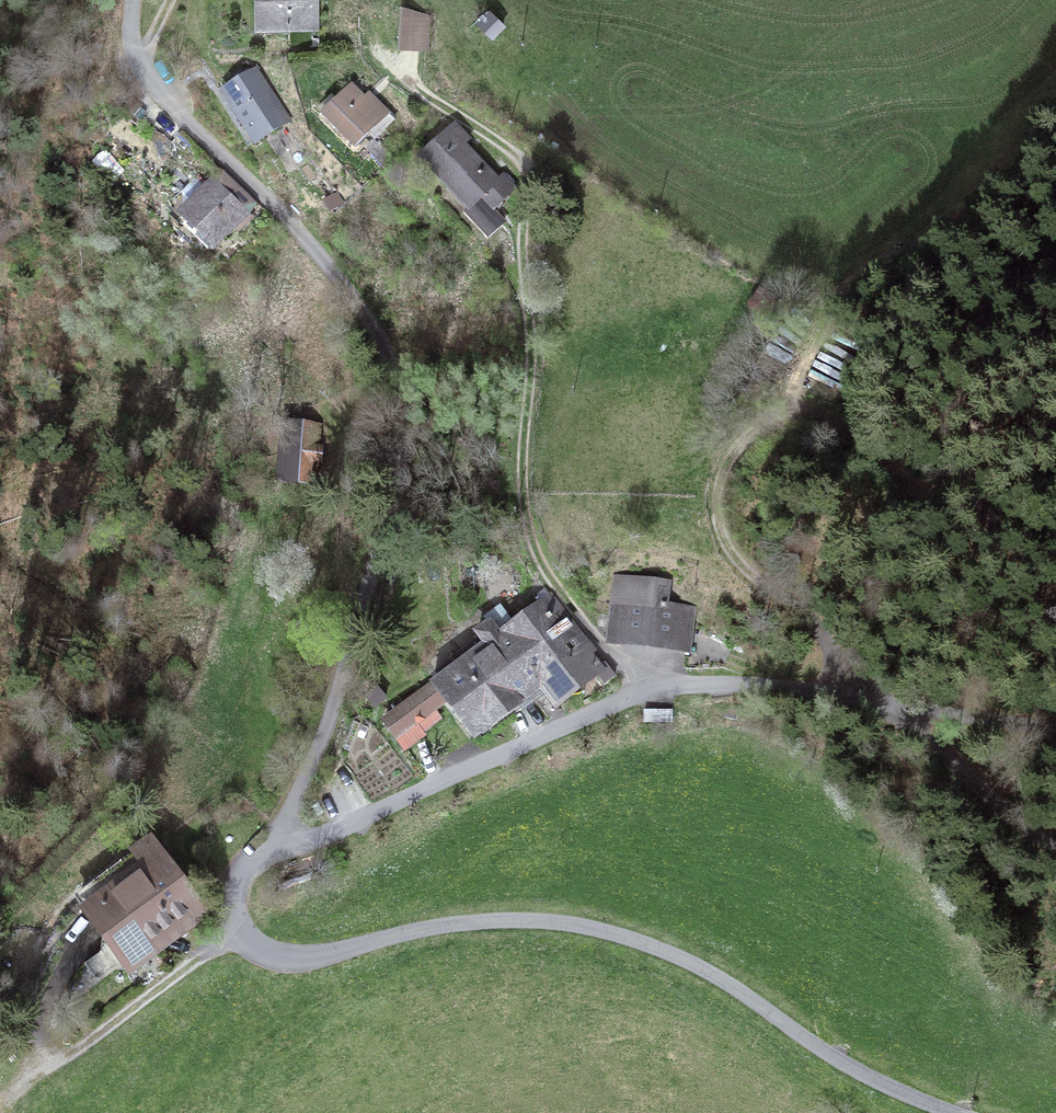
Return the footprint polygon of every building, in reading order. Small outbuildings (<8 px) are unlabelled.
[(313,0),(269,0),(269,19),(269,24),(291,24),(291,19),(313,19),(313,0)] [(403,8),(399,48),(427,49),(429,16),(403,8)] [(503,26),(489,12),(479,23),(493,36),(503,26)] [(287,121),(256,72),(224,93),(246,128),(261,118),(270,132),(287,121)] [(351,86),(323,115),(356,147),(385,118),(351,86)] [(427,167),(468,209),(463,214),(475,227),(488,240),(503,226),(503,220),(493,210),(516,189),(503,176),(498,180),(464,145),(470,140),(458,127),(437,147),(442,153),(427,167)] [(374,140),(365,148),(383,168),(394,158),(379,142),(377,144),(374,140)] [(244,214),(213,184),(182,216),(200,234),(206,228),(219,240),(244,214)] [(320,430),(300,428),(296,477),(316,479),(320,430)] [(731,649),(688,627),(689,612),(665,609),(666,604),(663,604),(665,588),(618,584),(613,642),(686,649),(686,669),(722,668),(731,649)] [(385,721),(396,736),(403,746),(422,731),(415,722),(449,697),(473,729),(516,697),(524,708),(549,688),(558,699),(595,672),(586,661),(582,655),(579,651),(589,644),(556,601),(550,593),(508,625),(501,615),(497,610),(485,620),(489,625),(478,633),(483,640),(434,677),(438,682),(385,721)] [(672,709),(645,709),(645,722),(672,722),(672,709)] [(736,711),(727,709),(725,717),(734,719),(736,711)] [(93,910),(127,956),(195,906),(161,860),(148,843),(136,852),(149,869),(93,910)]
